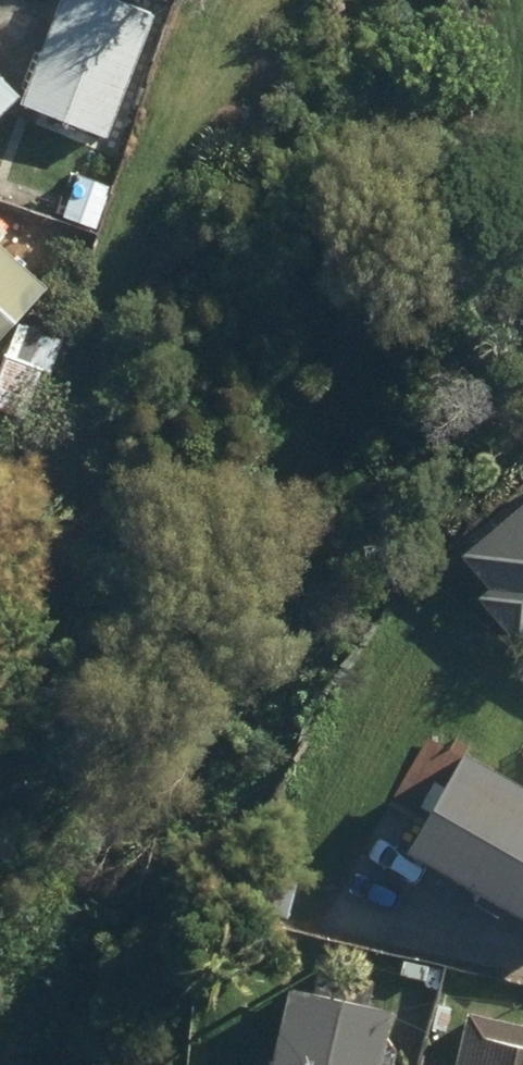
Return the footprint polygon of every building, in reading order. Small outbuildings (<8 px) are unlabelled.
[(107,138),(154,14),(118,0),(62,0),(21,104),(107,138)] [(17,94),(0,77),(0,112),(17,94)] [(58,218),(85,228),(99,188),(72,178),(58,218)] [(45,286),(0,245),(0,336),(45,286)] [(14,418),(32,369),(41,372),(52,345),(9,329),(0,353),(0,412),(14,418)] [(507,646),(522,633),(522,495),(447,559),(476,593),(468,600),(507,646)] [(522,917),(522,784),(466,750),(407,848),(522,917)] [(393,1010),(290,986),(272,1064),(380,1064),(393,1010)] [(468,1013),(457,1064),(522,1064),(522,1025),(468,1013)]
